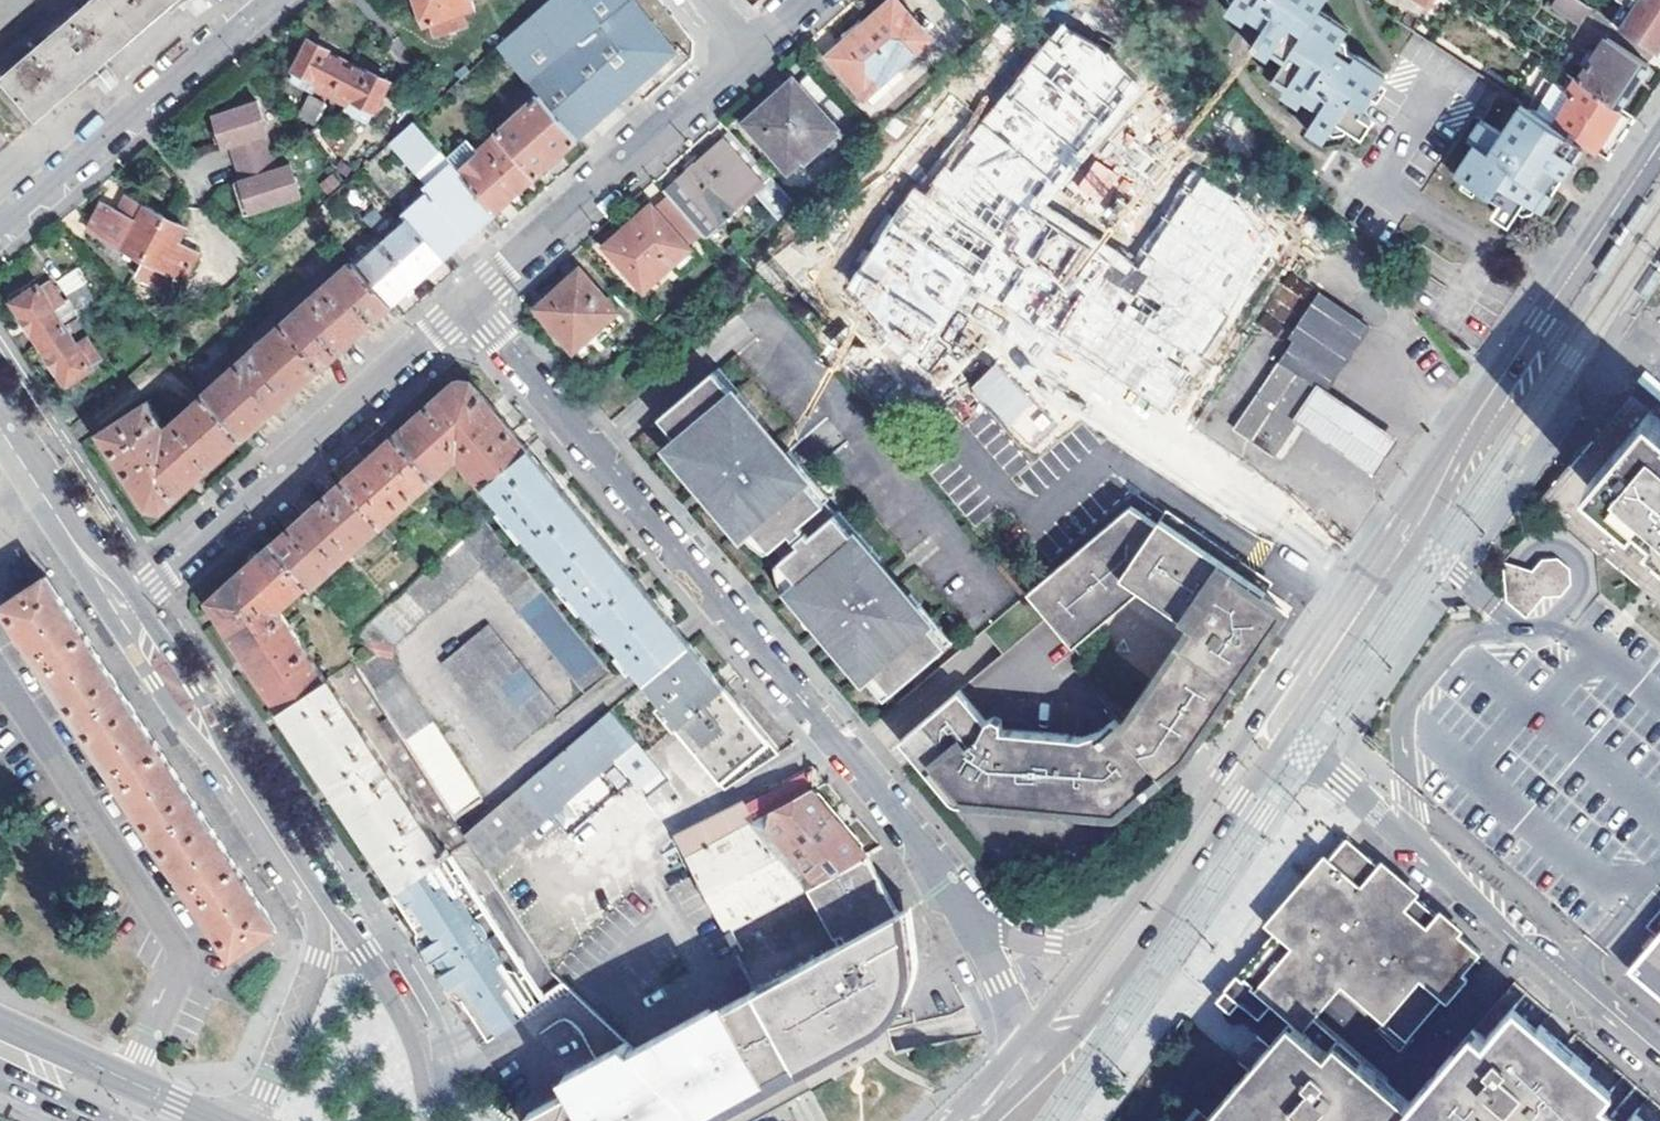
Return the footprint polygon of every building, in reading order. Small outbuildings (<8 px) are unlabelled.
[(2,77),(38,119),(92,74),(104,63),(178,0),(93,0),(2,77)] [(199,12),(211,1),(209,0),(189,0),(199,12)] [(425,25),(430,24),(435,38),(468,27),(464,13),(477,10),(474,0),(417,0),(425,25)] [(496,49),(528,85),(630,0),(550,0),(496,49)] [(631,0),(630,0),(528,85),(539,96),(577,140),(627,96),(636,89),(675,54),(631,0)] [(830,56),(865,97),(897,68),(899,70),(932,42),(896,0),(853,36),(830,56)] [(1364,138),(1374,124),(1359,115),(1363,108),(1366,111),(1388,77),(1350,52),(1348,44),(1345,42),(1349,33),(1320,13),(1327,0),(1230,0),(1230,1),(1235,5),(1229,13),(1246,25),(1250,19),(1266,30),(1253,50),(1270,62),(1276,54),(1288,62),(1276,81),(1290,90),(1284,98),(1301,108),(1306,101),(1322,112),(1309,132),(1326,143),(1333,132),(1335,134),(1348,134),(1351,129),(1364,138)] [(1432,8),(1438,0),(1420,0),(1432,8)] [(1578,22),(1588,5),(1581,0),(1558,0),(1554,5),(1578,22)] [(1633,35),(1659,53),(1659,0),(1636,0),(1633,35)] [(1065,15),(1054,29),(1065,39),(1077,24),(1065,15)] [(1046,205),(1141,86),(1119,56),(1077,24),(1065,39),(1054,29),(1021,69),(1028,74),(1004,103),(998,98),(973,128),(980,133),(956,162),(949,157),(936,173),(943,179),(935,190),(918,178),(853,275),(895,325),(918,341),(966,270),(1166,404),(1191,366),(1170,352),(1178,340),(1192,350),(1268,236),(1241,201),(1209,179),(1146,273),(1139,269),(1133,277),(1116,265),(1112,272),(1066,240),(1070,234),(1045,218),(1052,210),(1046,205)] [(1653,65),(1611,37),(1600,54),(1593,49),(1584,63),(1590,67),(1582,81),(1624,109),(1653,65)] [(297,71),(320,84),(317,91),(347,107),(351,100),(375,113),(392,84),(371,72),(368,77),(331,55),(333,52),(313,40),(297,71)] [(104,63),(92,74),(106,91),(118,80),(104,63)] [(1021,69),(998,98),(1004,103),(1028,74),(1021,69)] [(746,120),(788,169),(802,156),(801,154),(836,124),(794,78),(770,99),(746,120)] [(1555,84),(1546,78),(1528,106),(1586,144),(1597,151),(1624,109),(1582,81),(1578,79),(1569,90),(1556,82),(1555,84)] [(1141,86),(1046,205),(1052,210),(1064,198),(1087,167),(1113,139),(1131,111),(1153,96),(1141,86)] [(308,94),(296,117),(314,126),(326,104),(308,94)] [(577,140),(539,96),(497,134),(536,177),(558,158),(577,140)] [(231,147),(241,179),(250,212),(298,197),(287,162),(276,165),(256,101),(213,114),(218,131),(221,141),(224,150),(231,147)] [(1586,144),(1528,106),(1522,102),(1501,134),(1488,125),(1475,144),(1455,173),(1464,178),(1477,187),(1489,195),(1490,193),(1501,200),(1493,213),(1510,225),(1519,210),(1527,199),(1535,205),(1558,171),(1564,177),(1586,144)] [(1480,120),(1468,139),(1475,144),(1488,125),(1480,120)] [(428,194),(403,216),(408,221),(439,255),(447,248),(473,225),(477,230),(496,213),(457,170),(446,158),(413,122),(391,142),(429,187),(428,194)] [(844,133),(836,124),(801,154),(802,156),(788,169),(804,169),(844,133)] [(973,128),(949,157),(956,162),(980,133),(973,128)] [(221,141),(218,131),(210,134),(213,143),(221,141)] [(536,177),(497,134),(476,153),(457,170),(496,213),(515,196),(536,177)] [(476,153),(466,141),(446,158),(457,170),(476,153)] [(703,162),(690,173),(681,181),(719,224),(762,186),(724,142),(703,162)] [(1096,159),(1076,187),(1099,205),(1120,177),(1096,159)] [(689,165),(690,173),(703,162),(696,160),(693,162),(689,165)] [(1527,199),(1519,210),(1524,213),(1535,212),(1538,207),(1542,210),(1564,177),(1558,171),(1535,205),(1527,199)] [(1139,269),(1146,273),(1209,179),(1199,173),(1187,190),(1170,224),(1145,252),(1139,269)] [(1477,187),(1464,178),(1460,185),(1473,194),(1477,187)] [(243,214),(250,212),(241,179),(233,182),(243,214)] [(705,237),(719,224),(681,181),(665,195),(667,197),(705,237)] [(90,228),(184,278),(197,251),(177,241),(185,226),(128,196),(120,210),(104,201),(90,228)] [(606,246),(644,291),(705,237),(667,197),(655,207),(653,206),(635,221),(606,246)] [(439,255),(408,221),(382,244),(418,283),(433,269),(443,260),(439,255)] [(1070,234),(1066,240),(1112,272),(1116,265),(1070,234)] [(418,283),(382,244),(356,266),(392,306),(407,292),(418,283)] [(356,266),(351,261),(283,322),(322,367),(358,336),(392,306),(356,266)] [(56,279),(65,296),(88,285),(80,268),(56,279)] [(538,308),(576,350),(618,312),(581,270),(556,292),(538,308)] [(966,270),(918,341),(924,346),(973,274),(966,270)] [(13,300),(67,384),(93,367),(92,365),(103,357),(89,336),(78,343),(55,307),(65,299),(52,279),(41,287),(39,283),(13,300)] [(1262,311),(1284,325),(1301,298),(1279,284),(1262,311)] [(1240,422),(1277,449),(1294,425),(1314,396),(1318,390),(1324,395),(1369,330),(1321,296),(1289,338),(1296,344),(1240,422)] [(322,367),(283,322),(203,393),(243,439),(284,402),(322,367)] [(1035,329),(1029,339),(1037,344),(1291,519),(1301,526),(1303,522),(1308,515),(1294,498),(1035,329)] [(875,665),(894,689),(954,637),(913,590),(907,596),(880,561),(885,556),(843,507),(837,512),(826,500),(834,494),(794,448),(789,453),(758,418),(765,413),(724,364),(663,415),(683,439),(670,449),(704,490),(741,535),(747,530),(765,553),(774,545),(784,558),(775,565),(777,577),(824,633),(862,677),(875,665)] [(399,434),(435,480),(461,456),(484,486),(528,450),(492,407),(473,384),(458,381),(399,434)] [(1375,473),(1396,440),(1324,395),(1318,390),(1314,396),(1294,425),(1375,473)] [(1659,600),(1659,416),(1647,405),(1632,392),(1542,498),(1659,600)] [(148,400),(99,430),(146,507),(164,510),(199,479),(243,439),(203,393),(168,425),(162,425),(148,400)] [(344,483),(382,526),(435,480),(399,434),(344,483)] [(556,482),(528,450),(484,486),(647,681),(690,644),(660,608),(615,554),(556,482)] [(309,584),(313,588),(382,526),(344,483),(310,513),(275,545),(309,584)] [(1002,653),(960,690),(905,734),(938,771),(943,766),(957,782),(952,787),(958,794),(1084,805),(1085,797),(1104,798),(1103,807),(1113,808),(1124,799),(1119,795),(1125,788),(1130,784),(1136,789),(1155,773),(1183,751),(1201,736),(1207,741),(1220,731),(1226,722),(1211,712),(1276,640),(1264,632),(1267,627),(1278,608),(1258,595),(1211,563),(1156,524),(1129,506),(1023,596),(1005,611),(1024,635),(1002,653)] [(1165,511),(1156,524),(1211,563),(1258,595),(1268,579),(1165,511)] [(482,568),(586,696),(614,673),(487,519),(475,529),(423,575),(351,638),(343,645),(391,721),(404,740),(452,814),(478,796),(393,661),(392,649),(482,568)] [(213,599),(285,709),(327,680),(283,609),(309,584),(275,545),(262,556),(213,599)] [(230,955),(275,924),(48,575),(2,605),(32,654),(22,661),(31,673),(41,666),(116,782),(106,790),(115,801),(125,794),(185,886),(174,893),(181,905),(193,898),(230,955)] [(981,631),(1002,653),(1024,635),(1005,611),(981,631)] [(443,659),(509,748),(555,711),(491,623),(443,659)] [(1211,712),(1226,722),(1252,685),(1283,639),(1267,627),(1264,632),(1276,640),(1211,712)] [(690,644),(647,681),(674,712),(668,716),(678,727),(727,687),(720,679),(690,644)] [(285,709),(402,885),(449,855),(331,678),(327,680),(285,709)] [(727,687),(678,727),(727,787),(782,753),(733,694),(727,687)] [(384,726),(395,745),(404,740),(391,721),(384,726)] [(622,749),(599,721),(521,788),(546,816),(567,798),(611,759),(622,749)] [(958,794),(952,787),(957,782),(943,766),(938,771),(905,734),(900,738),(917,758),(934,777),(955,801),(1057,809),(1068,810),(1117,814),(1162,778),(1207,741),(1201,736),(1183,751),(1155,773),(1136,789),(1130,784),(1125,788),(1119,795),(1124,799),(1113,808),(1103,807),(1104,798),(1085,797),(1084,805),(958,794)] [(806,887),(752,824),(814,790),(827,782),(814,767),(745,803),(676,837),(726,933),(748,923),(788,897),(806,887)] [(465,835),(487,867),(533,828),(546,816),(521,788),(465,835)] [(806,887),(867,854),(814,790),(752,824),(806,887)] [(1282,1019),(1300,1012),(1329,978),(1395,1034),(1471,944),(1469,943),(1462,936),(1439,917),(1423,903),(1412,894),(1379,866),(1336,828),(1324,842),(1295,877),(1275,899),(1259,917),(1270,928),(1252,949),(1228,976),(1213,994),(1219,1001),(1229,990),(1249,1009),(1259,998),(1282,1019)] [(461,984),(493,1031),(549,992),(456,851),(449,855),(402,885),(397,889),(415,916),(446,961),(461,984)] [(895,906),(867,854),(806,887),(788,897),(748,923),(726,933),(756,989),(799,1068),(826,1053),(852,1040),(876,1026),(887,1021),(896,1013),(901,1008),(906,1001),(910,994),(915,986),(918,978),(921,970),(923,963),(924,953),(923,944),(912,898),(908,900),(908,899),(895,906)] [(1635,941),(1645,951),(1659,934),(1659,911),(1635,941)] [(1645,951),(1630,969),(1659,995),(1659,934),(1645,951)] [(715,1114),(737,1102),(799,1068),(756,989),(712,1013),(709,1008),(634,1049),(626,1042),(563,1078),(568,1088),(526,1113),(530,1120),(702,1120),(715,1114)] [(1386,1120),(1520,1120),(1521,1120),(1622,1120),(1597,1099),(1607,1088),(1552,1041),(1507,1003),(1479,1036),(1466,1025),(1402,1101),(1386,1120)] [(1282,1019),(1253,1052),(1195,1120),(1386,1120),(1402,1101),(1300,1012),(1282,1019)] [(715,1114),(719,1120),(753,1120),(786,1104),(811,1090),(799,1068),(737,1102),(715,1114)] [(1634,1110),(1624,1120),(1647,1120),(1634,1110)]
